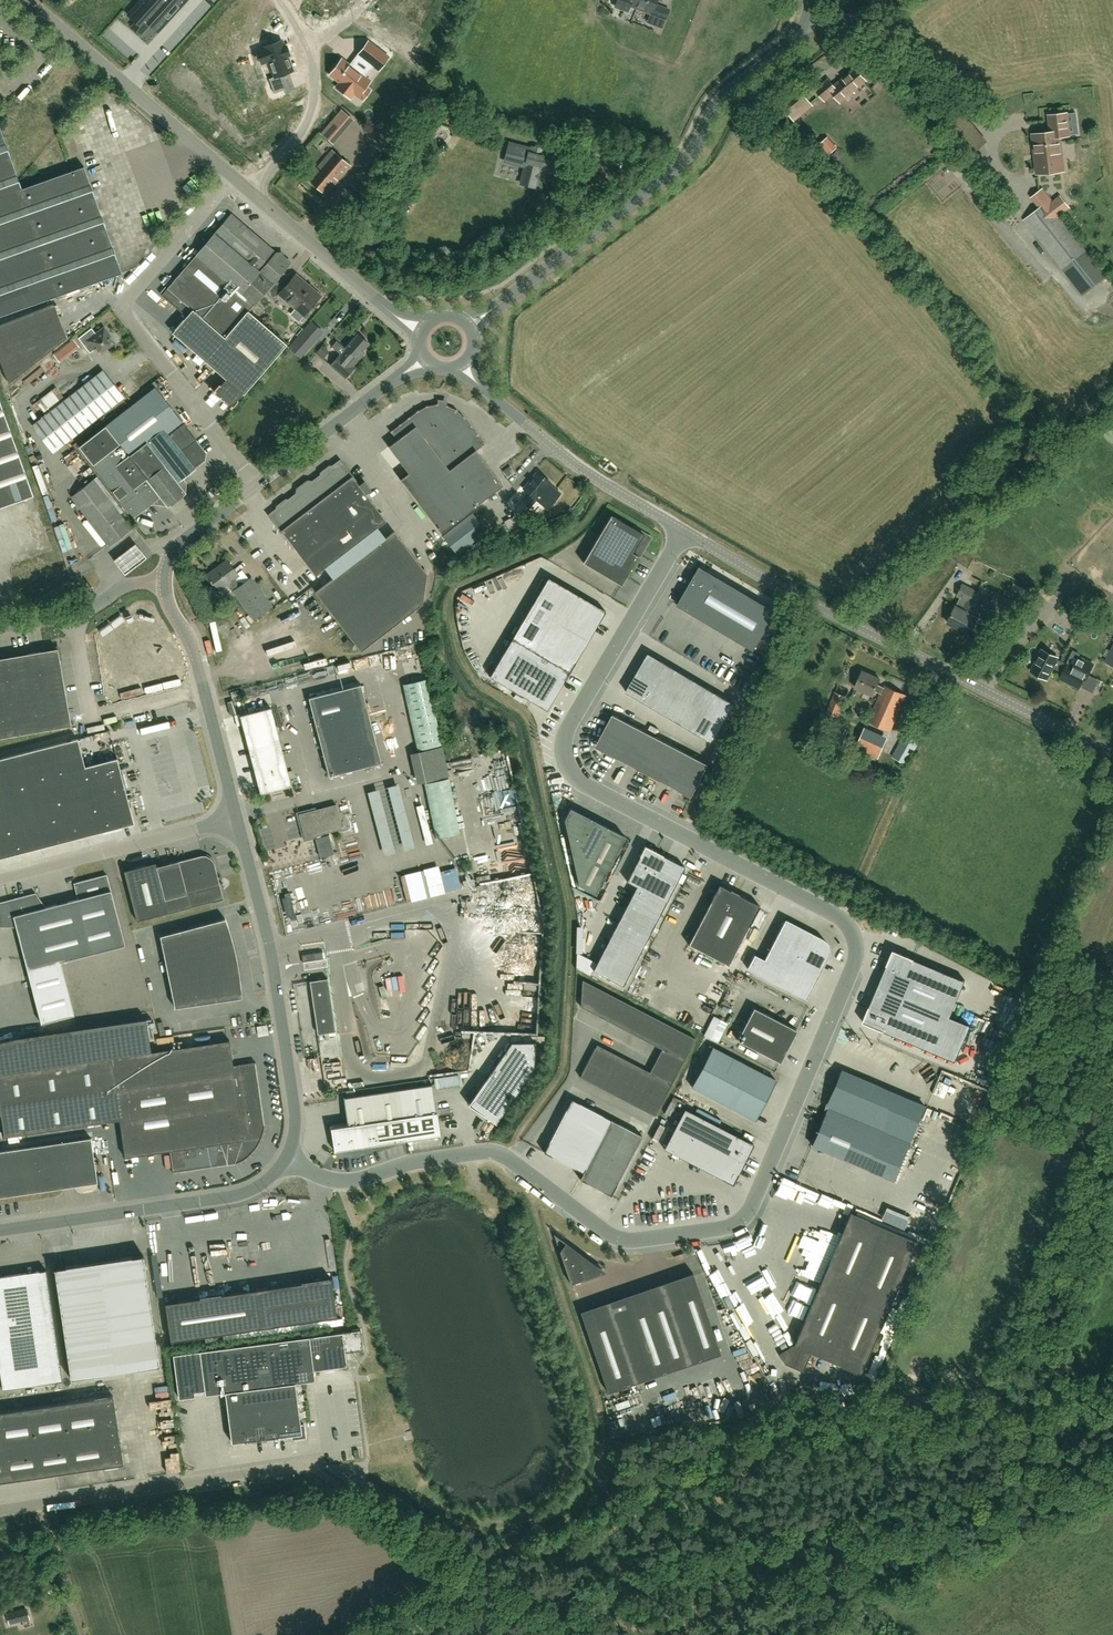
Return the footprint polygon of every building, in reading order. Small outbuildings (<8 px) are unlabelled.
[(140,34),(152,21),(160,28),(158,31),(156,30),(158,32),(186,0),(141,0),(128,15),(136,22),(132,27),(140,34)] [(641,0),(618,0),(615,7),(627,12),(630,6),(637,9),(641,0)] [(637,9),(651,15),(651,16),(664,21),(669,10),(655,5),(657,0),(641,0),(637,9)] [(263,48),(256,51),(261,63),(268,61),(274,76),(268,78),(274,93),(283,89),(284,89),(280,77),(283,76),(282,74),(288,72),(293,70),(287,56),(289,55),(286,45),(284,46),(281,40),(277,42),(263,47),(263,48)] [(373,66),(378,70),(388,56),(369,41),(358,55),(373,66)] [(341,84),(338,89),(348,97),(352,92),(362,100),(370,90),(365,86),(370,80),(365,77),(350,65),(342,59),(329,75),(341,84)] [(841,102),(866,81),(855,68),(834,86),(828,79),(816,89),(825,101),(834,94),(841,102)] [(782,105),(791,116),(809,102),(800,91),(782,105)] [(343,108),(318,136),(331,148),(357,121),(343,108)] [(104,152),(141,140),(132,110),(94,122),(104,152)] [(1061,141),(1060,137),(1069,136),(1067,113),(1048,115),(1050,133),(1032,135),(1033,144),(1061,141)] [(122,271),(84,166),(22,188),(0,126),(0,316),(122,271)] [(837,148),(828,137),(817,146),(826,157),(837,148)] [(1036,174),(1064,171),(1061,141),(1033,144),(1036,174)] [(592,142),(590,154),(608,156),(609,145),(592,142)] [(534,187),(536,180),(538,169),(553,173),(558,156),(541,152),(541,149),(533,147),(532,149),(515,145),(510,162),(525,166),(521,183),(534,187)] [(326,196),(351,167),(332,151),(307,180),(326,196)] [(1086,251),(1058,215),(1050,205),(1053,202),(1051,199),(1024,220),(1062,269),(1083,296),(1106,277),(1086,251)] [(220,385),(214,391),(216,393),(216,392),(232,406),(231,406),(233,408),(239,401),(238,400),(243,394),(244,395),(287,345),(248,312),(289,264),(283,258),(278,259),(275,256),(277,253),(231,214),(162,295),(187,317),(173,333),(226,380),(221,386),(220,385)] [(176,239),(183,230),(176,225),(170,235),(176,239)] [(285,288),(277,281),(266,294),(274,300),(280,294),(304,315),(320,296),(295,275),(285,288)] [(66,337),(53,303),(0,324),(0,362),(8,382),(66,337)] [(299,356),(316,337),(321,330),(310,321),(305,327),(288,347),(299,356)] [(100,353),(113,343),(108,337),(110,335),(105,329),(97,335),(91,327),(78,337),(89,352),(95,348),(100,353)] [(340,354),(331,365),(346,378),(355,367),(353,365),(358,359),(365,352),(362,350),(368,343),(364,339),(364,338),(360,334),(359,335),(358,334),(345,348),(346,348),(341,355),(340,354)] [(73,339),(53,354),(59,362),(79,347),(73,339)] [(334,348),(341,353),(346,347),(339,341),(334,348)] [(51,451),(123,397),(102,370),(30,423),(51,451)] [(137,391),(131,380),(121,386),(128,397),(137,391)] [(178,484),(183,480),(195,470),(193,469),(203,461),(204,455),(194,442),(196,441),(156,388),(79,447),(96,469),(122,449),(131,462),(150,448),(178,484)] [(35,493),(0,395),(0,505),(35,493)] [(456,409),(447,405),(438,404),(436,404),(428,405),(426,406),(418,410),(390,431),(397,440),(388,447),(409,473),(400,480),(441,533),(503,485),(477,450),(485,444),(464,416),(458,410),(456,409)] [(170,501),(172,504),(186,494),(183,491),(184,485),(186,484),(183,480),(178,484),(150,448),(131,462),(122,449),(96,469),(134,517),(158,498),(161,502),(163,500),(170,501)] [(364,481),(359,485),(341,462),(311,485),(306,485),(302,489),(301,493),(271,516),(288,540),(315,575),(387,521),(366,494),(371,490),(364,481)] [(505,469),(509,478),(517,474),(513,465),(505,469)] [(40,468),(35,470),(39,481),(44,479),(40,468)] [(524,489),(529,493),(516,509),(524,515),(537,499),(547,507),(560,493),(549,483),(550,482),(538,471),(524,489)] [(109,546),(131,530),(93,480),(71,497),(109,546)] [(530,511),(541,519),(549,509),(538,501),(530,511)] [(472,513),(443,536),(457,554),(486,531),(472,513)] [(643,548),(649,537),(611,515),(583,562),(621,585),(639,554),(640,554),(643,548)] [(394,531),(316,592),(361,651),(423,604),(427,574),(394,531)] [(110,562),(121,576),(142,559),(131,545),(110,562)] [(255,619),(272,606),(251,578),(249,579),(242,570),(237,573),(228,560),(208,575),(219,590),(229,582),(235,590),(233,591),(255,619)] [(754,651),(777,612),(719,578),(720,578),(700,566),(689,584),(690,584),(677,605),(754,651)] [(512,638),(489,676),(547,710),(569,672),(605,611),(548,577),(512,638)] [(966,631),(968,626),(974,629),(980,617),(972,614),(976,607),(1009,623),(1013,614),(991,603),(992,600),(982,595),(983,594),(963,585),(958,595),(961,597),(956,606),(948,622),(966,631)] [(991,603),(1013,614),(1018,604),(996,593),(992,600),(991,603)] [(1070,618),(1077,609),(1072,605),(1065,614),(1070,618)] [(71,725),(58,648),(0,658),(0,738),(71,725)] [(1083,680),(1085,681),(1093,664),(1078,657),(1074,667),(1067,664),(1067,665),(1056,660),(1057,658),(1042,650),(1031,672),(1046,679),(1053,667),(1063,672),(1060,679),(1079,688),(1083,680)] [(649,653),(626,692),(712,743),(735,704),(649,653)] [(350,661),(337,665),(339,670),(351,667),(350,661)] [(890,731),(906,696),(884,686),(883,688),(877,685),(880,679),(862,672),(855,688),(873,696),(875,691),(881,693),(868,721),(890,731)] [(344,689),(308,698),(329,776),(381,763),(376,745),(359,749),(344,689)] [(238,690),(230,692),(232,699),(240,697),(238,690)] [(838,717),(846,697),(835,692),(826,712),(838,717)] [(292,786),(281,747),(271,708),(240,716),(261,794),(292,786)] [(627,763),(628,764),(630,760),(640,766),(638,769),(660,780),(661,777),(671,782),(670,785),(670,786),(672,782),(682,788),(680,791),(692,797),(698,785),(708,764),(613,714),(612,715),(616,717),(610,727),(607,725),(601,736),(601,737),(600,740),(600,742),(600,744),(601,746),(602,748),(603,749),(605,751),(606,752),(617,758),(619,755),(629,760),(627,763)] [(878,759),(888,738),(865,727),(855,749),(878,759)] [(907,765),(920,741),(905,733),(892,757),(907,765)] [(0,758),(0,858),(134,823),(117,758),(85,766),(78,739),(0,758)] [(412,754),(418,783),(451,777),(444,739),(426,743),(427,751),(412,754)] [(299,814),(298,814),(305,839),(315,836),(316,838),(321,858),(334,854),(329,835),(322,836),(321,837),(320,835),(322,834),(342,829),(336,804),(315,809),(299,814)] [(570,807),(564,819),(578,885),(595,894),(625,836),(570,807)] [(593,970),(623,985),(685,867),(645,846),(626,881),(637,886),(593,970)] [(677,861),(688,867),(694,858),(683,852),(677,861)] [(223,898),(219,885),(214,864),(214,863),(213,861),(212,860),(210,858),(209,857),(207,856),(205,856),(203,856),(201,856),(200,856),(179,862),(179,861),(157,867),(155,863),(124,871),(137,921),(223,898)] [(16,927),(27,970),(41,1023),(74,1015),(60,962),(125,945),(106,874),(73,883),(78,899),(46,907),(41,901),(39,901),(33,893),(13,899),(14,900),(10,901),(0,904),(0,927),(16,927)] [(450,878),(451,881),(442,882),(445,894),(463,890),(460,876),(450,878)] [(463,881),(464,887),(475,885),(473,878),(463,881)] [(749,925),(749,926),(760,906),(739,895),(739,894),(731,890),(730,890),(719,885),(710,902),(688,944),(728,965),(749,925)] [(297,926),(303,924),(297,902),(291,904),(297,926)] [(160,936),(175,1007),(242,998),(241,990),(238,968),(236,957),(234,946),(228,925),(225,918),(160,936)] [(785,919),(764,959),(754,954),(747,968),(806,999),(828,957),(828,955),(829,952),(829,950),(829,948),(828,945),(827,943),(825,941),(824,939),(822,938),(785,919)] [(869,1007),(863,1022),(955,1062),(971,1025),(950,1017),(965,981),(914,959),(893,950),(886,966),(887,966),(870,1007),(869,1007)] [(306,961),(319,959),(318,952),(305,954),(306,961)] [(310,981),(317,1034),(336,1031),(328,978),(310,981)] [(580,1077),(655,1116),(695,1038),(582,980),(581,1006),(662,1049),(650,1072),(597,1044),(580,1077)] [(428,1006),(434,996),(430,994),(424,1004),(428,1006)] [(791,1041),(797,1030),(754,1008),(737,1040),(780,1062),(779,1062),(780,1063),(791,1041)] [(119,1120),(125,1157),(170,1150),(173,1173),(174,1173),(174,1172),(236,1162),(236,1163),(242,1160),(247,1157),(251,1153),(255,1148),(259,1143),(261,1137),(263,1131),(264,1125),(255,1063),(256,1062),(233,1065),(230,1040),(151,1051),(146,1018),(68,1030),(17,1037),(0,1042),(0,1106),(5,1137),(119,1120)] [(244,1039),(233,1040),(234,1051),(245,1050),(244,1039)] [(496,1123),(534,1068),(535,1042),(511,1042),(468,1104),(496,1123)] [(337,1051),(340,1051),(340,1045),(324,1047),(325,1059),(338,1057),(337,1051)] [(712,1047),(691,1086),(755,1120),(776,1080),(712,1047)] [(319,1056),(305,1059),(307,1068),(321,1065),(319,1056)] [(828,1108),(812,1145),(843,1158),(859,1121),(910,1143),(925,1106),(859,1078),(843,1071),(841,1074),(842,1075),(833,1096),(832,1096),(827,1108),(828,1108)] [(437,1089),(482,1083),(480,1073),(436,1078),(437,1089)] [(433,1085),(344,1098),(347,1122),(331,1125),(334,1151),(440,1135),(436,1110),(433,1085)] [(611,1195),(642,1136),(571,1099),(544,1152),(583,1172),(580,1179),(611,1195)] [(722,1179),(733,1184),(738,1174),(754,1144),(684,1108),(664,1148),(722,1179)] [(97,1182),(91,1138),(0,1151),(0,1197),(97,1182)] [(982,1169),(991,1170),(993,1160),(984,1159),(982,1169)] [(961,1206),(969,1209),(974,1195),(961,1190),(959,1194),(965,1196),(961,1206)] [(933,1207),(944,1210),(947,1197),(936,1195),(933,1207)] [(793,1345),(779,1353),(785,1364),(803,1371),(811,1352),(862,1374),(919,1241),(850,1212),(793,1345)] [(570,1284),(572,1283),(572,1281),(599,1271),(595,1268),(597,1266),(553,1232),(570,1284)] [(654,1247),(638,1270),(642,1273),(648,1264),(649,1264),(658,1250),(654,1247)] [(143,1255),(65,1267),(72,1311),(61,1313),(71,1379),(159,1365),(143,1255)] [(0,1276),(0,1372),(3,1389),(56,1381),(62,1380),(46,1270),(40,1271),(0,1276)] [(584,1315),(582,1310),(580,1311),(608,1392),(720,1354),(693,1272),(690,1273),(692,1278),(584,1315)] [(331,1278),(165,1303),(171,1341),(337,1316),(331,1278)] [(707,1280),(701,1282),(704,1293),(711,1291),(707,1280)] [(180,1398),(194,1396),(194,1395),(195,1395),(195,1394),(194,1391),(205,1390),(205,1393),(205,1394),(206,1394),(225,1392),(231,1441),(291,1435),(292,1437),(292,1438),(293,1438),(305,1437),(305,1436),(306,1436),(304,1424),(304,1423),(303,1423),(300,1423),(295,1383),(313,1380),(314,1380),(315,1379),(313,1370),(345,1366),(346,1365),(346,1364),(345,1352),(362,1350),(363,1350),(363,1349),(361,1330),(173,1354),(179,1397),(180,1398)] [(736,1356),(742,1364),(752,1358),(747,1349),(736,1356)] [(379,1373),(370,1374),(372,1384),(381,1382),(379,1373)] [(737,1389),(732,1391),(737,1401),(741,1399),(737,1389)] [(4,1412),(0,1412),(0,1482),(123,1463),(113,1395),(4,1412)]
